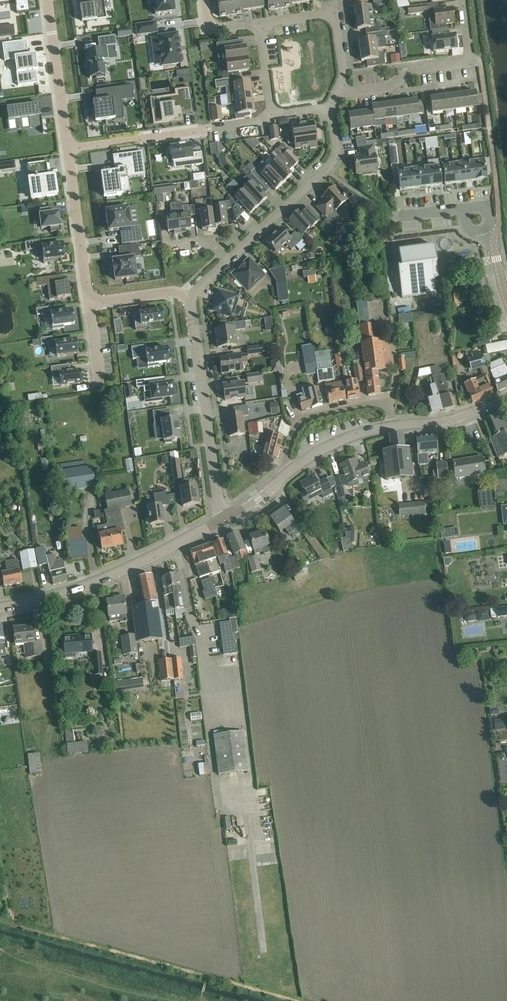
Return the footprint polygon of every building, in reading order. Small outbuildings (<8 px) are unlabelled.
[(16,6),(28,5),(29,11),(17,13),(29,12),(30,12),(28,0),(15,0),(16,6)] [(81,6),(82,6),(83,10),(81,10),(81,17),(82,19),(82,21),(86,21),(97,20),(96,14),(105,13),(103,0),(81,0),(81,6)] [(155,14),(174,12),(173,0),(153,0),(155,14)] [(220,17),(231,15),(229,0),(217,0),(220,17)] [(231,15),(242,14),(240,0),(229,0),(231,15)] [(242,14),(243,13),(242,11),(253,9),(252,0),(240,0),(242,14)] [(253,9),(264,8),(263,0),(252,0),(253,9)] [(278,0),(267,0),(268,10),(280,8),(278,0)] [(290,0),(278,0),(280,8),(292,7),(291,4),(290,4),(290,0)] [(427,4),(408,7),(407,7),(408,15),(428,12),(427,4)] [(364,6),(354,7),(356,18),(373,16),(371,5),(364,6)] [(432,31),(447,29),(446,24),(454,23),(452,8),(434,11),(435,17),(429,18),(430,31),(432,31)] [(373,16),(356,18),(357,29),(365,28),(366,33),(365,33),(365,34),(381,32),(380,23),(374,24),(373,16)] [(156,22),(136,25),(137,35),(157,32),(156,22)] [(448,35),(447,29),(432,31),(433,37),(432,37),(434,52),(457,49),(455,34),(448,35)] [(366,39),(358,40),(360,51),(377,48),(377,49),(386,48),(386,47),(384,47),(383,38),(388,37),(387,31),(381,32),(365,34),(366,39)] [(177,34),(158,36),(162,66),(181,63),(177,34)] [(87,51),(86,51),(90,79),(91,78),(90,77),(105,75),(105,77),(106,76),(105,65),(103,66),(102,60),(108,60),(107,47),(116,46),(115,36),(98,38),(100,51),(87,52),(87,51)] [(27,41),(2,44),(5,61),(6,61),(6,59),(14,58),(17,73),(24,72),(25,83),(37,81),(37,83),(38,83),(36,71),(38,70),(36,55),(36,54),(27,55),(25,42),(27,42),(27,41)] [(221,43),(217,44),(218,51),(222,50),(222,52),(224,54),(225,54),(226,61),(247,59),(245,47),(237,48),(236,41),(231,42),(221,43)] [(377,48),(360,51),(361,61),(368,60),(369,67),(385,65),(384,56),(381,53),(378,54),(377,49),(377,48)] [(225,71),(221,74),(222,80),(229,79),(230,79),(240,78),(239,72),(249,70),(247,59),(226,61),(227,70),(225,71)] [(222,80),(215,81),(216,88),(227,87),(228,95),(252,92),(250,81),(233,84),(229,84),(229,79),(222,80)] [(97,102),(94,102),(97,121),(97,123),(98,123),(97,121),(115,118),(114,110),(123,109),(122,101),(134,99),(132,86),(96,91),(97,101),(97,102)] [(154,108),(153,108),(155,123),(154,123),(171,121),(171,122),(182,121),(181,114),(193,112),(190,87),(176,89),(177,90),(178,96),(160,99),(160,98),(159,98),(161,108),(154,109),(154,108)] [(470,90),(464,91),(466,108),(478,107),(483,106),(482,104),(481,94),(476,95),(476,92),(470,93),(470,90)] [(228,95),(227,95),(228,105),(233,105),(253,102),(252,95),(256,95),(256,91),(252,92),(228,95)] [(458,94),(453,95),(455,110),(466,108),(464,91),(458,91),(458,94)] [(447,93),(441,94),(444,111),(455,110),(453,95),(447,96),(447,93)] [(436,97),(430,98),(431,108),(432,113),(444,111),(441,94),(435,94),(436,97)] [(411,98),(405,99),(408,116),(419,115),(424,114),(422,102),(417,102),(417,100),(411,101),(411,98)] [(400,102),(394,103),(396,118),(408,116),(405,99),(399,99),(400,102)] [(388,101),(382,102),(385,119),(396,118),(394,103),(389,104),(388,101)] [(253,102),(233,105),(236,120),(245,119),(245,117),(249,117),(248,113),(254,112),(256,112),(257,110),(256,106),(255,105),(253,105),(253,102)] [(377,106),(371,106),(372,111),(373,121),(374,121),(385,119),(382,102),(377,103),(377,106)] [(32,105),(6,108),(8,121),(28,118),(30,128),(42,126),(43,133),(44,133),(42,119),(41,119),(39,104),(32,105)] [(222,120),(221,110),(220,106),(212,108),(212,111),(214,121),(222,120)] [(364,110),(356,111),(359,134),(367,133),(364,110)] [(364,110),(367,133),(373,132),(372,128),(375,127),(374,121),(373,121),(372,111),(365,112),(364,110)] [(354,114),(348,115),(350,131),(357,130),(357,134),(359,134),(356,111),(353,111),(354,114)] [(288,138),(315,134),(314,121),(307,122),(307,123),(292,125),(293,132),(290,132),(287,135),(288,138)] [(269,128),(270,140),(279,139),(277,126),(269,128)] [(426,126),(415,128),(416,130),(416,135),(427,133),(426,126)] [(317,147),(315,134),(288,138),(288,144),(294,143),(295,149),(310,147),(310,148),(317,147)] [(246,142),(252,150),(260,143),(253,136),(246,142)] [(357,148),(360,147),(373,145),(377,145),(376,140),(366,142),(366,136),(355,138),(357,148)] [(218,152),(218,155),(219,155),(223,151),(225,149),(220,144),(219,143),(217,143),(218,152)] [(283,144),(277,150),(283,155),(288,150),(283,144)] [(179,146),(169,148),(170,156),(172,156),(173,161),(187,159),(188,166),(203,164),(202,152),(192,154),(191,145),(185,146),(185,145),(179,146)] [(373,145),(360,147),(360,148),(361,157),(354,158),(356,174),(378,171),(375,155),(373,145)] [(277,150),(268,158),(273,163),(269,167),(284,183),(292,175),(282,164),(286,160),(283,155),(277,150)] [(288,150),(283,155),(286,160),(293,167),(299,162),(292,154),(288,150)] [(111,172),(101,173),(104,197),(122,195),(120,179),(145,175),(142,151),(113,155),(115,173),(111,174),(111,172)] [(473,160),(476,181),(486,179),(486,177),(492,177),(489,159),(473,160)] [(0,163),(0,171),(16,169),(15,160),(0,163)] [(428,166),(431,186),(441,185),(438,160),(428,161),(428,166)] [(463,162),(466,182),(476,181),(473,160),(463,162)] [(259,165),(251,173),(261,184),(265,180),(275,190),(284,183),(269,167),(263,161),(259,165)] [(32,198),(57,195),(54,176),(49,177),(47,162),(28,164),(28,165),(33,164),(35,178),(29,179),(32,198)] [(463,162),(453,163),(456,183),(466,182),(463,162)] [(456,183),(453,163),(442,164),(445,184),(456,183)] [(418,167),(421,187),(431,186),(428,166),(418,167)] [(408,169),(410,189),(421,187),(418,167),(408,169)] [(408,169),(397,170),(400,190),(410,189),(408,169)] [(250,173),(238,184),(243,190),(258,206),(267,198),(257,187),(261,184),(251,173),(250,173)] [(198,189),(197,181),(194,181),(190,182),(191,190),(198,189)] [(174,192),(173,184),(153,187),(154,195),(174,192)] [(231,194),(228,197),(228,198),(230,201),(232,208),(233,210),(240,203),(250,214),(258,206),(243,190),(238,184),(230,192),(231,194)] [(317,207),(323,214),(326,217),(332,211),(331,210),(333,208),(336,211),(348,200),(335,186),(323,197),(325,199),(323,202),(323,201),(317,207)] [(204,205),(193,206),(194,211),(195,216),(201,215),(201,220),(203,230),(215,228),(215,226),(212,208),(211,198),(206,199),(204,203),(204,205)] [(212,208),(215,226),(227,224),(225,209),(232,208),(230,201),(218,203),(218,207),(212,208)] [(176,203),(180,233),(186,232),(185,229),(191,228),(190,219),(189,214),(184,214),(182,204),(180,202),(176,203)] [(180,233),(176,203),(172,204),(170,206),(171,216),(166,217),(168,232),(174,231),(174,234),(180,233)] [(109,225),(109,231),(121,230),(123,245),(143,242),(141,226),(133,227),(130,207),(107,211),(107,217),(108,225),(109,225)] [(42,228),(50,227),(51,233),(62,231),(60,215),(59,215),(59,212),(51,213),(50,208),(40,209),(42,228)] [(289,220),(296,227),(303,234),(310,227),(311,228),(320,220),(309,208),(303,213),(300,210),(289,220)] [(332,234),(337,229),(328,219),(322,224),(332,234)] [(373,231),(379,238),(384,234),(378,227),(373,231)] [(292,251),(302,240),(295,232),(289,237),(281,228),(266,241),(273,249),(276,252),(285,244),(292,251)] [(64,243),(42,246),(41,240),(25,243),(26,251),(35,250),(35,254),(42,253),(44,263),(55,262),(55,259),(65,257),(64,243)] [(115,275),(115,280),(137,277),(134,258),(140,257),(138,245),(119,247),(120,259),(113,260),(113,265),(114,275),(115,275)] [(398,267),(402,299),(436,294),(434,278),(439,277),(434,246),(398,250),(401,267),(398,267)] [(248,291),(265,275),(249,259),(232,274),(237,279),(234,281),(241,289),(243,286),(248,291)] [(284,267),(270,270),(277,280),(280,301),(288,300),(284,267)] [(304,278),(315,275),(314,269),(303,272),(304,278)] [(37,287),(47,285),(49,300),(71,297),(69,281),(63,282),(62,275),(36,279),(37,287)] [(233,318),(239,296),(217,290),(215,297),(217,298),(213,311),(225,314),(224,315),(233,318)] [(455,295),(447,296),(448,306),(456,305),(455,295)] [(36,309),(37,315),(44,315),(44,320),(51,319),(53,330),(64,328),(64,325),(74,324),(73,310),(51,313),(50,307),(36,309)] [(139,313),(134,314),(135,324),(136,330),(150,328),(149,324),(164,322),(162,310),(150,312),(139,313)] [(411,314),(398,316),(399,324),(412,322),(411,314)] [(266,318),(264,319),(266,331),(273,330),(271,318),(266,318)] [(123,334),(121,319),(113,320),(115,334),(123,334)] [(358,321),(367,386),(368,396),(380,394),(377,371),(392,369),(391,359),(388,339),(384,340),(382,323),(371,325),(370,319),(358,321)] [(245,321),(240,322),(230,323),(231,328),(216,330),(218,348),(237,345),(235,331),(246,329),(245,321)] [(490,325),(494,337),(502,335),(497,322),(490,325)] [(358,336),(350,337),(351,344),(359,343),(358,336)] [(57,357),(79,354),(77,340),(55,343),(55,337),(40,339),(41,345),(48,344),(49,350),(56,349),(57,357)] [(489,339),(476,341),(477,347),(486,346),(490,345),(489,339)] [(503,352),(506,351),(506,341),(490,345),(486,346),(488,354),(503,352)] [(170,362),(168,348),(146,351),(146,345),(131,347),(133,359),(147,357),(148,368),(159,366),(159,363),(170,362)] [(248,355),(262,353),(261,346),(247,348),(248,355)] [(330,349),(316,351),(317,356),(316,356),(319,382),(334,380),(330,349)] [(337,365),(346,365),(345,354),(337,354),(337,365)] [(222,374),(231,373),(241,371),(240,360),(246,359),(246,355),(239,356),(239,355),(230,356),(230,358),(220,360),(222,374)] [(483,376),(470,382),(464,385),(472,403),(494,394),(482,368),(487,366),(483,355),(468,360),(472,372),(480,369),(483,376)] [(314,357),(304,359),(307,372),(317,370),(314,357)] [(279,361),(270,362),(272,372),(281,371),(279,361)] [(61,386),(83,383),(81,370),(67,371),(67,365),(51,367),(52,379),(59,378),(61,386)] [(364,381),(361,365),(354,366),(357,382),(364,381)] [(435,385),(442,411),(454,408),(450,394),(449,394),(446,383),(443,384),(441,375),(441,374),(439,365),(430,367),(432,374),(435,385)] [(496,388),(497,392),(506,388),(506,368),(505,365),(490,371),(494,381),(493,382),(496,388)] [(432,374),(430,367),(423,369),(425,376),(432,374)] [(248,383),(262,382),(261,374),(247,375),(248,383)] [(144,393),(151,392),(152,400),(153,399),(154,402),(163,401),(162,398),(174,397),(172,383),(151,386),(150,379),(136,381),(137,388),(143,387),(144,393)] [(347,389),(346,390),(348,399),(359,397),(356,380),(345,382),(347,389)] [(225,401),(235,399),(246,398),(244,382),(223,385),(225,401)] [(333,384),(325,386),(327,394),(329,403),(346,400),(343,388),(342,382),(333,384)] [(442,411),(435,385),(429,387),(432,398),(426,399),(430,414),(442,411)] [(309,396),(312,407),(312,408),(323,405),(318,388),(310,390),(309,387),(302,389),(304,394),(305,397),(309,396)] [(305,397),(304,394),(298,395),(302,411),(312,407),(309,396),(305,397)] [(278,402),(270,403),(272,414),(280,413),(278,402)] [(247,406),(243,406),(233,407),(234,414),(227,415),(230,436),(245,434),(242,417),(248,416),(247,406)] [(169,409),(153,412),(155,425),(162,424),(164,441),(165,441),(165,443),(172,443),(172,440),(180,439),(179,432),(180,432),(179,425),(178,425),(177,418),(171,419),(169,409)] [(505,412),(488,420),(495,436),(490,438),(494,448),(497,457),(506,453),(506,417),(505,412)] [(261,434),(260,423),(253,424),(254,434),(261,434)] [(269,432),(266,443),(280,447),(283,436),(269,432)] [(383,451),(384,461),(386,480),(412,478),(408,449),(404,449),(403,434),(389,436),(391,451),(383,451)] [(418,455),(419,465),(428,464),(427,454),(437,453),(437,446),(436,436),(416,438),(417,448),(418,455)] [(280,447),(266,443),(263,455),(268,456),(277,459),(280,447)] [(169,453),(162,454),(163,462),(170,461),(169,453)] [(485,474),(484,466),(482,456),(453,461),(454,471),(455,479),(485,474)] [(174,480),(182,479),(179,460),(171,461),(174,480)] [(369,476),(368,473),(365,464),(358,466),(356,460),(341,465),(347,483),(369,476)] [(93,467),(86,468),(85,461),(60,465),(64,492),(96,487),(93,467)] [(446,462),(437,463),(439,480),(448,479),(446,462)] [(506,491),(506,471),(491,473),(494,493),(506,491)] [(330,489),(330,488),(325,479),(320,482),(315,473),(307,477),(308,479),(301,483),(305,491),(300,494),(305,503),(323,493),(325,497),(332,493),(330,489)] [(339,487),(346,485),(342,475),(335,477),(339,487)] [(183,506),(191,505),(199,504),(196,486),(188,487),(187,481),(180,482),(181,488),(180,488),(183,506)] [(105,511),(108,525),(112,547),(123,545),(120,530),(123,530),(119,509),(132,506),(128,490),(105,496),(108,511),(105,511)] [(175,494),(166,495),(166,492),(153,493),(155,507),(147,508),(149,519),(150,519),(150,525),(164,523),(161,506),(168,505),(168,504),(176,503),(175,494)] [(487,497),(478,499),(480,509),(493,507),(492,497),(487,497)] [(424,502),(399,504),(400,516),(426,513),(424,502)] [(289,535),(298,528),(294,522),(287,512),(281,504),(267,514),(273,522),(280,532),(285,529),(289,535)] [(112,547),(108,525),(97,528),(102,550),(112,547)] [(69,558),(87,557),(87,541),(82,541),(81,527),(68,528),(69,558)] [(236,561),(242,559),(248,557),(245,550),(242,542),(238,532),(227,537),(235,557),(229,559),(231,571),(239,567),(236,561)] [(250,537),(252,546),(254,550),(255,555),(263,552),(264,555),(270,553),(269,546),(268,542),(265,532),(250,537)] [(231,571),(229,559),(228,555),(226,549),(223,540),(213,543),(216,553),(220,565),(224,566),(225,568),(226,573),(231,571)] [(211,544),(190,551),(200,578),(220,571),(215,555),(214,553),(211,544)] [(68,581),(64,566),(62,559),(56,561),(55,555),(47,557),(44,547),(34,550),(39,566),(48,564),(53,585),(68,581)] [(34,551),(20,553),(23,570),(37,567),(34,551)] [(252,573),(261,570),(257,556),(248,558),(252,573)] [(6,561),(7,566),(7,571),(1,572),(4,586),(22,583),(18,558),(6,561)] [(178,574),(171,576),(171,579),(170,579),(172,587),(175,610),(176,620),(182,619),(181,609),(184,609),(181,586),(178,574)] [(135,633),(137,642),(162,639),(157,602),(154,585),(152,576),(138,578),(144,604),(132,607),(135,633)] [(171,579),(171,576),(160,578),(163,590),(166,611),(175,610),(172,587),(170,579),(171,579)] [(212,578),(201,582),(204,591),(202,592),(205,600),(216,596),(215,588),(216,588),(212,578)] [(127,622),(125,607),(124,597),(116,598),(117,600),(107,601),(108,611),(109,616),(110,622),(120,621),(120,623),(127,622)] [(506,616),(506,607),(497,608),(498,617),(506,616)] [(227,610),(219,611),(220,619),(228,617),(227,610)] [(468,613),(466,616),(466,619),(469,621),(474,621),(477,618),(476,615),(474,612),(468,613)] [(13,629),(15,639),(15,645),(24,644),(26,658),(42,656),(41,645),(35,646),(34,637),(33,627),(13,629)] [(138,652),(137,642),(135,633),(122,635),(125,654),(138,652)] [(236,633),(231,634),(222,635),(224,655),(238,653),(236,633)] [(65,653),(66,653),(66,658),(72,658),(72,653),(92,651),(91,635),(63,637),(65,653)] [(94,669),(102,669),(101,653),(93,653),(94,669)] [(171,659),(174,680),(183,679),(181,658),(171,659)] [(174,680),(171,659),(159,660),(161,681),(174,680)] [(139,677),(114,684),(117,692),(142,686),(139,677)] [(494,720),(496,730),(506,728),(504,719),(494,720)] [(72,729),(65,730),(67,754),(88,753),(87,743),(74,744),(72,729)] [(219,775),(249,771),(244,731),(214,735),(219,775)] [(40,755),(28,756),(29,773),(41,772),(40,755)] [(207,762),(196,764),(198,776),(209,775),(207,762)]
